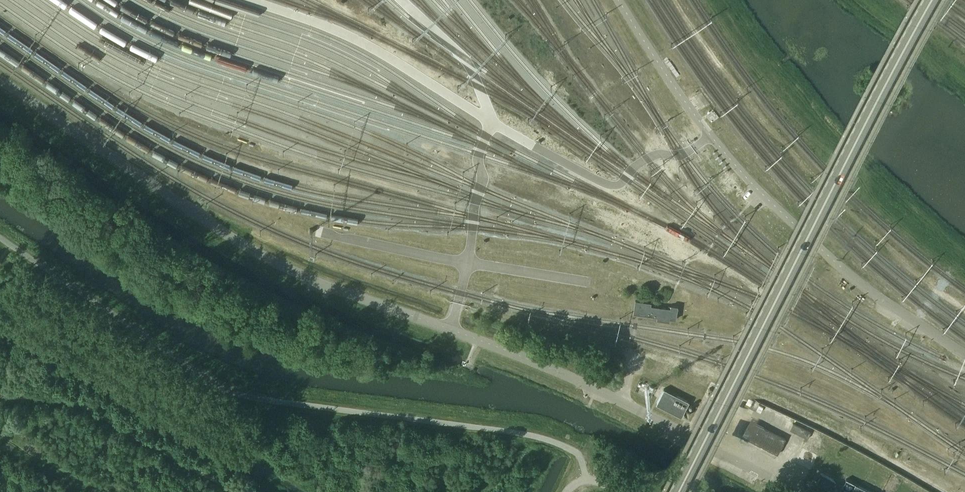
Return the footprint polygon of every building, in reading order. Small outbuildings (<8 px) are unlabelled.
[(670,318),(676,319),(678,307),(671,306),(670,310),(650,307),(651,304),(635,301),(634,313),(657,316),(657,319),(670,321),(670,318)] [(656,404),(681,417),(689,401),(664,388),(656,404)] [(743,436),(777,454),(785,439),(750,421),(743,436)] [(811,432),(793,423),(790,430),(808,439),(811,432)] [(816,483),(828,489),(833,478),(821,473),(816,483)] [(855,483),(851,491),(872,491),(855,483)]
